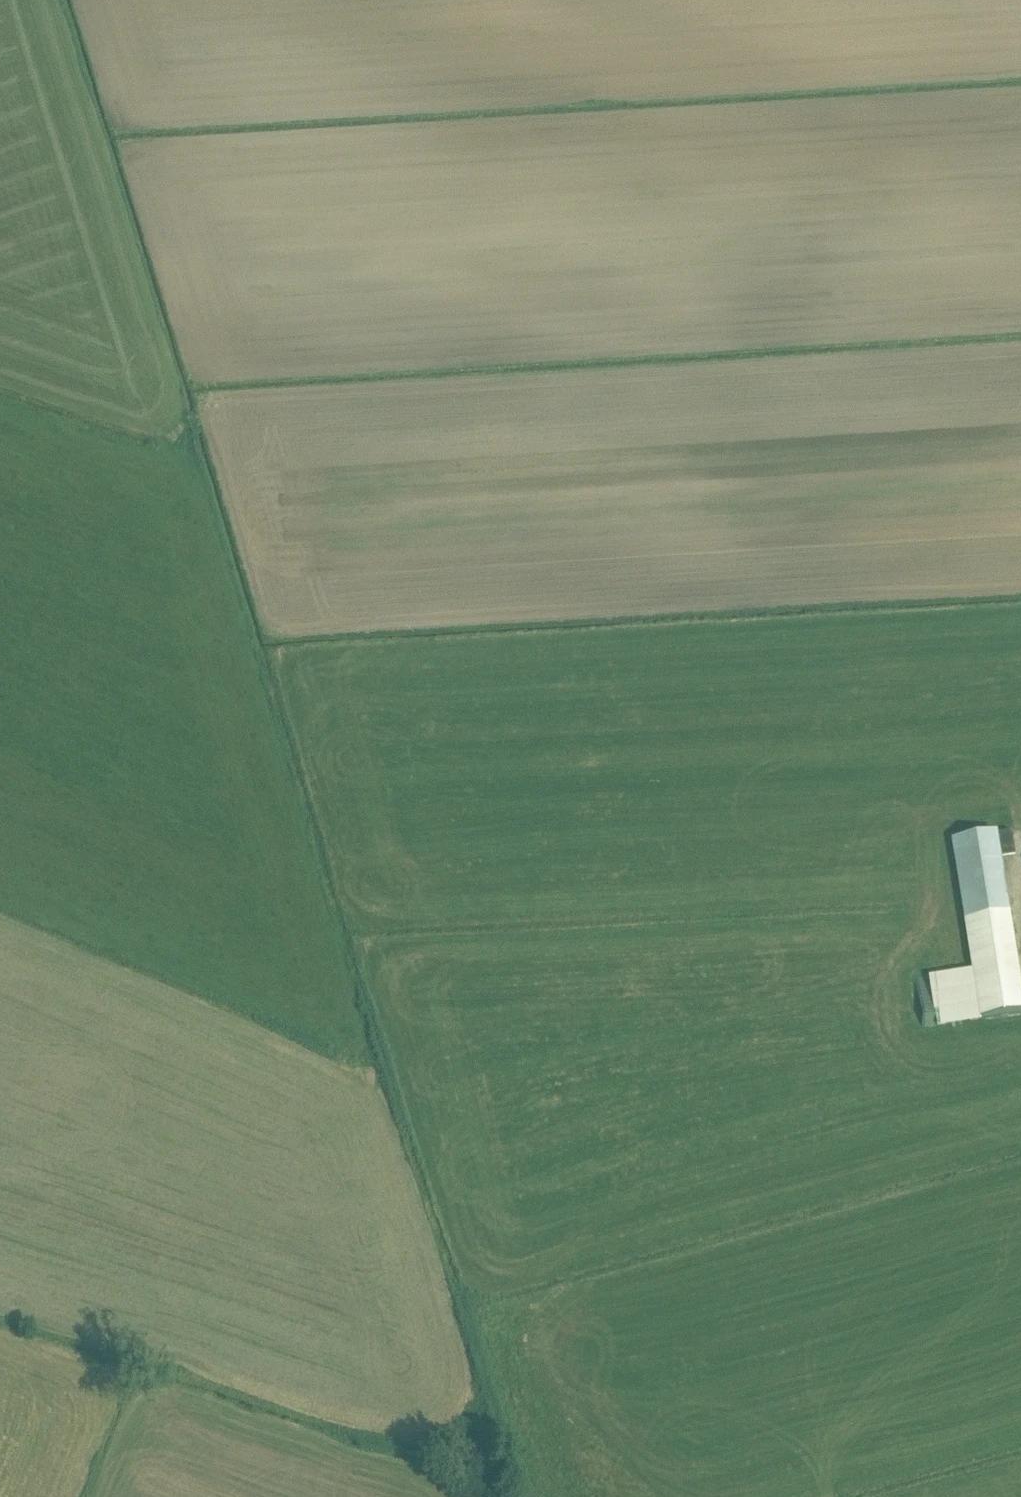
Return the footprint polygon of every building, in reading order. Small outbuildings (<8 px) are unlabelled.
[(950,839),(963,921),(1011,914),(997,832),(950,839)]
